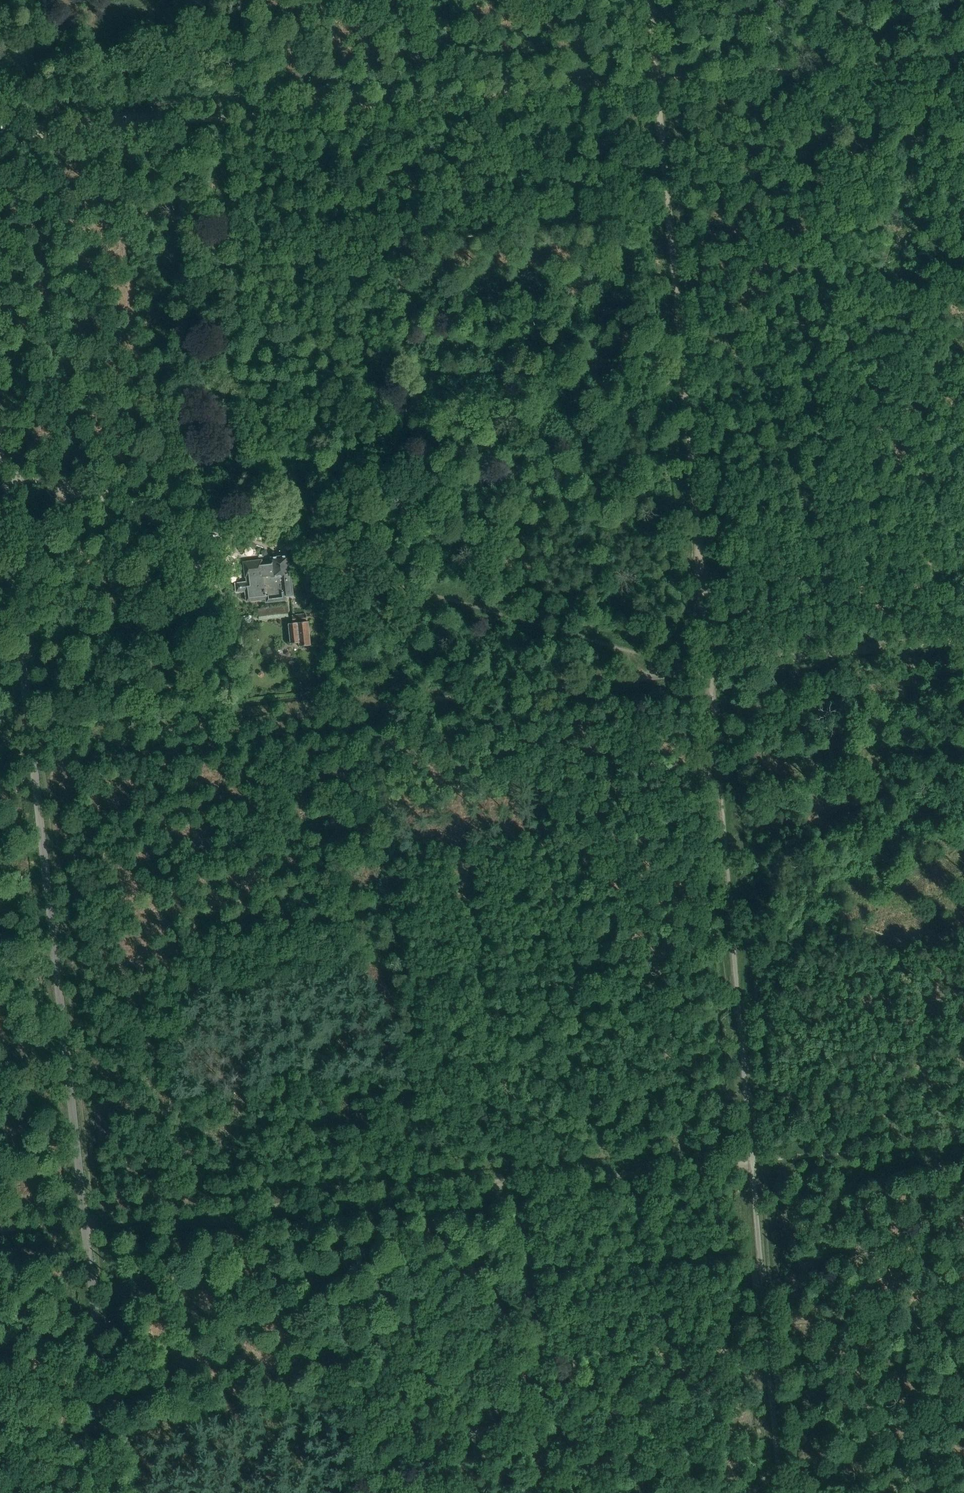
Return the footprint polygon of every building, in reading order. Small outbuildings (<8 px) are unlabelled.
[(293,595),(289,555),(271,557),(271,561),(262,562),(262,560),(244,562),(245,577),(246,577),(247,582),(235,583),(236,592),(245,591),(246,601),(266,599),(266,602),(286,600),(286,596),(293,595)] [(315,585),(313,585),(308,585),(309,598),(316,597),(315,585)] [(287,606),(258,609),(259,620),(288,617),(287,606)] [(293,623),(289,623),(291,643),(299,642),(300,646),(311,645),(308,621),(307,621),(306,614),(292,615),(293,623)]
